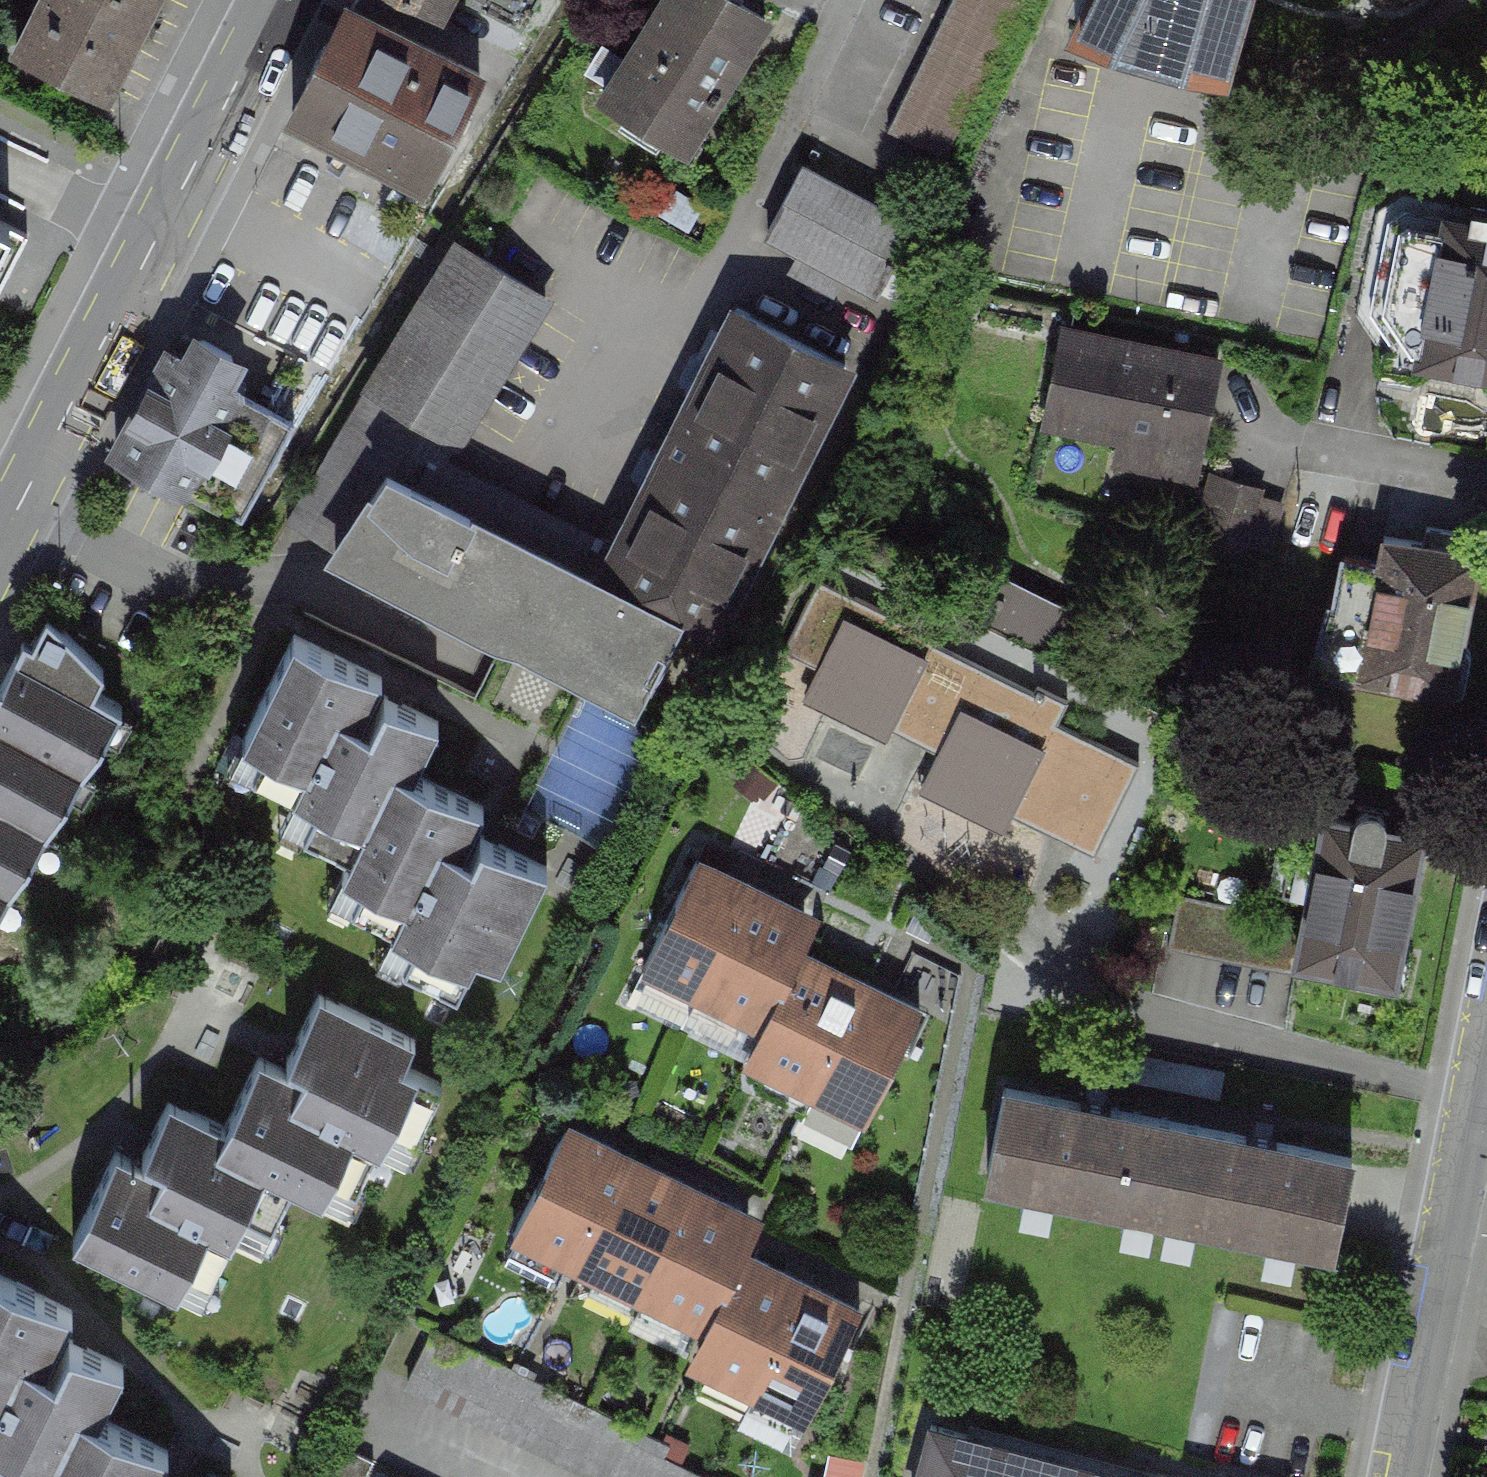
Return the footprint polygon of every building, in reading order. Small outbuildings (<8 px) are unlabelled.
[(171,0),(43,0),(11,64),(113,115),(171,0)] [(450,30),(465,0),(393,0),(450,30)] [(781,23),(739,0),(661,0),(599,115),(702,170),(781,23)] [(1029,0),(944,0),(888,121),(959,153),(1029,0)] [(1072,29),(1222,72),(1229,51),(1244,0),(1086,0),(1072,29)] [(489,85),(326,3),(263,127),(426,209),(489,85)] [(913,227),(801,167),(760,245),(872,304),(913,227)] [(1470,204),(1466,221),(1448,217),(1451,202),(1401,192),(1375,210),(1355,312),(1378,346),(1375,362),(1380,371),(1412,378),(1419,372),(1421,359),(1486,372),(1486,208),(1470,204)] [(28,213),(0,198),(0,272),(28,213)] [(543,296),(456,242),(367,387),(287,517),(336,548),(386,468),(414,417),(456,441),(543,296)] [(707,633),(843,366),(736,311),(600,578),(671,614),(707,633)] [(1224,362),(1067,327),(1044,430),(1201,465),(1224,362)] [(313,407),(181,336),(110,468),(241,539),(313,407)] [(1216,464),(1195,529),(1267,552),(1288,487),(1216,464)] [(600,578),(386,468),(336,548),(629,696),(671,614),(600,578)] [(1479,554),(1384,536),(1380,561),(1343,554),(1310,663),(1453,693),(1459,693),(1461,692),(1464,689),(1471,652),(1469,648),(1465,647),(1459,645),(1479,554)] [(928,765),(917,788),(1083,869),(1132,768),(967,688),(981,660),(838,591),(787,698),(928,765)] [(0,682),(0,841),(26,853),(122,701),(92,688),(103,668),(47,612),(35,633),(27,629),(0,682)] [(376,693),(275,645),(224,754),(294,787),(277,824),(342,854),(375,783),(405,797),(431,741),(368,711),(376,693)] [(467,826),(375,783),(320,901),(385,932),(366,974),(441,1009),(460,967),(497,984),(540,894),(454,854),(467,826)] [(1428,846),(1327,825),(1295,980),(1396,1000),(1428,846)] [(26,853),(0,841),(0,895),(26,853)] [(622,971),(685,1000),(740,884),(677,855),(622,971)] [(685,1000),(749,1030),(803,914),(740,884),(685,1000)] [(1285,914),(1178,893),(1167,947),(1274,968),(1285,914)] [(851,990),(783,959),(728,1081),(796,1112),(851,990)] [(920,1020),(851,990),(796,1112),(864,1143),(920,1020)] [(235,1058),(202,1128),(302,1174),(341,1193),(362,1149),(418,1175),(456,1094),(404,1070),(415,1047),(303,994),(266,1072),(235,1058)] [(1178,1120),(1004,1084),(986,1169),(1161,1205),(1178,1120)] [(302,1174),(171,1113),(128,1205),(93,1189),(60,1259),(172,1312),(211,1230),(264,1255),(302,1174)] [(1351,1155),(1178,1120),(1161,1205),(1334,1240),(1351,1155)] [(615,1156),(545,1124),(485,1256),(555,1288),(615,1156)] [(686,1188),(615,1156),(555,1288),(625,1320),(686,1188)] [(756,1220),(686,1188),(625,1320),(695,1352),(756,1220)] [(798,1286),(742,1260),(689,1370),(745,1396),(798,1286)] [(0,1286),(0,1476),(36,1476),(96,1353),(54,1333),(62,1316),(0,1286)] [(851,1312),(798,1286),(745,1396),(798,1422),(851,1312)] [(433,1328),(407,1380),(603,1475),(602,1476),(705,1476),(623,1437),(630,1423),(433,1328)] [(66,1420),(39,1476),(156,1476),(162,1465),(66,1420)] [(932,1425),(917,1476),(1130,1476),(932,1425)] [(346,1447),(331,1476),(364,1476),(373,1460),(346,1447)] [(839,1462),(830,1476),(855,1476),(857,1468),(839,1462)]
